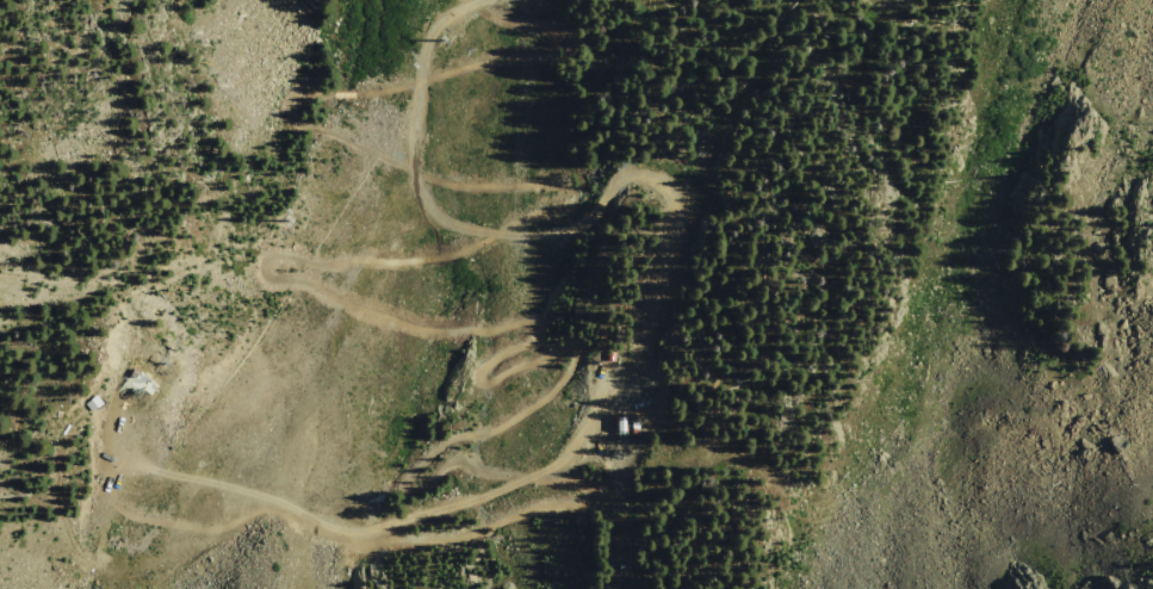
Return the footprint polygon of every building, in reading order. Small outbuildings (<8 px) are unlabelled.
[(620,352),(612,352),(610,360),(619,361),(620,352)] [(83,404),(95,393),(103,401),(91,411),(83,404)] [(634,417),(620,417),(621,436),(634,436),(634,417)]
